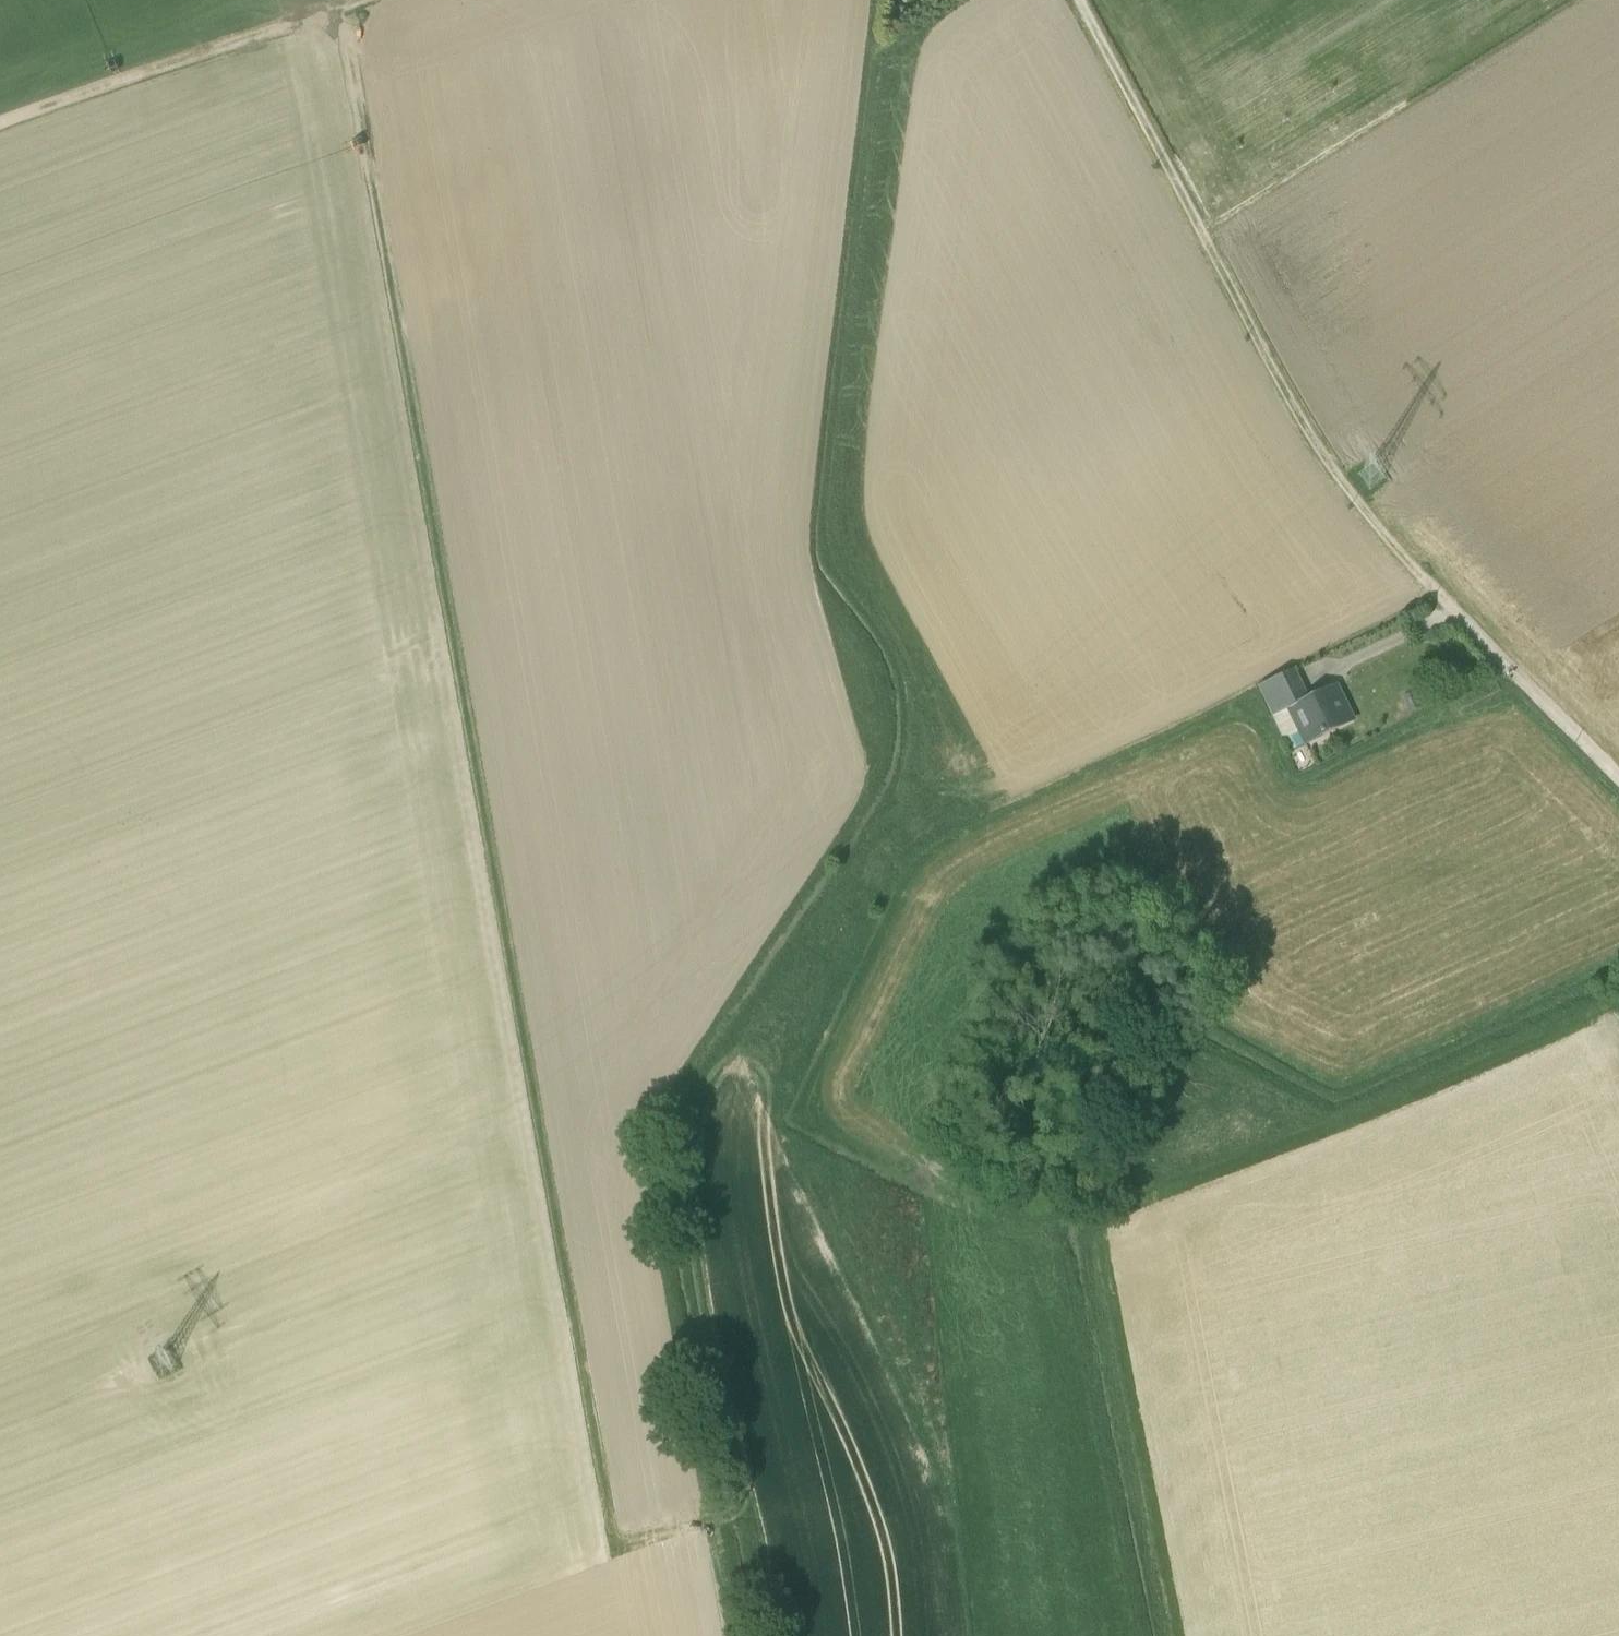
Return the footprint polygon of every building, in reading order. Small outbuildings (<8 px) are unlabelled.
[(1259,687),(1273,717),(1289,710),(1289,709),(1310,700),(1295,670),(1259,687)] [(1289,710),(1306,745),(1354,721),(1337,687),(1310,700),(1289,709),(1289,710)]
